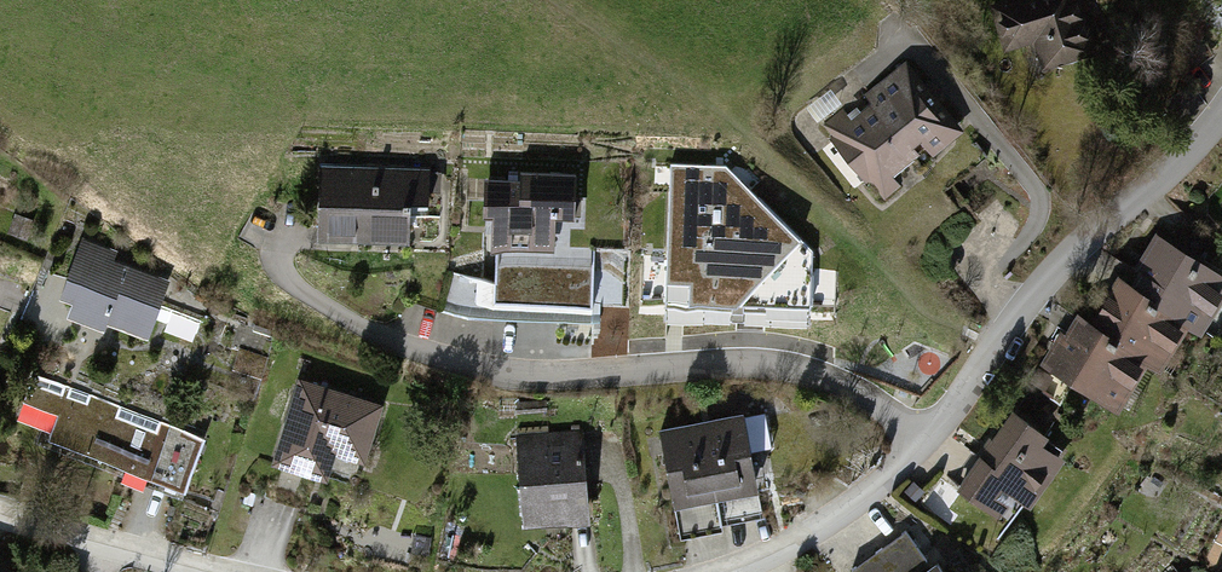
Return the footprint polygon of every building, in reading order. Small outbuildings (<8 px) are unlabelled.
[(992,4),(1006,49),(1033,41),(1041,68),(1093,52),(1076,0),(1006,0),(992,4)] [(905,65),(819,135),(876,205),(963,135),(905,65)] [(431,158),(314,159),(315,234),(431,234),(431,158)] [(726,165),(671,164),(666,319),(810,324),(813,251),(726,165)] [(565,180),(487,176),(483,254),(561,258),(565,180)] [(1206,195),(1221,213),(1221,181),(1206,195)] [(1125,284),(1186,320),(1200,328),(1221,292),(1221,275),(1154,235),(1125,284)] [(164,278),(80,246),(58,301),(143,334),(164,278)] [(1159,365),(1186,320),(1125,284),(1116,279),(1089,324),(1146,357),(1159,365)] [(155,330),(196,339),(201,315),(161,306),(155,330)] [(1116,408),(1146,357),(1089,324),(1069,312),(1039,363),(1116,408)] [(205,439),(35,371),(11,432),(180,500),(205,439)] [(379,400),(300,379),(277,462),(356,483),(379,400)] [(738,411),(697,419),(711,497),(752,489),(738,411)] [(1015,415),(960,489),(999,518),(1015,496),(1028,506),(1061,461),(1039,446),(1046,437),(1015,415)] [(697,419),(656,426),(670,504),(711,497),(697,419)] [(578,432),(514,436),(520,527),(583,524),(578,432)] [(873,552),(888,571),(935,571),(904,529),(873,552)] [(845,571),(888,571),(873,552),(845,571)]
